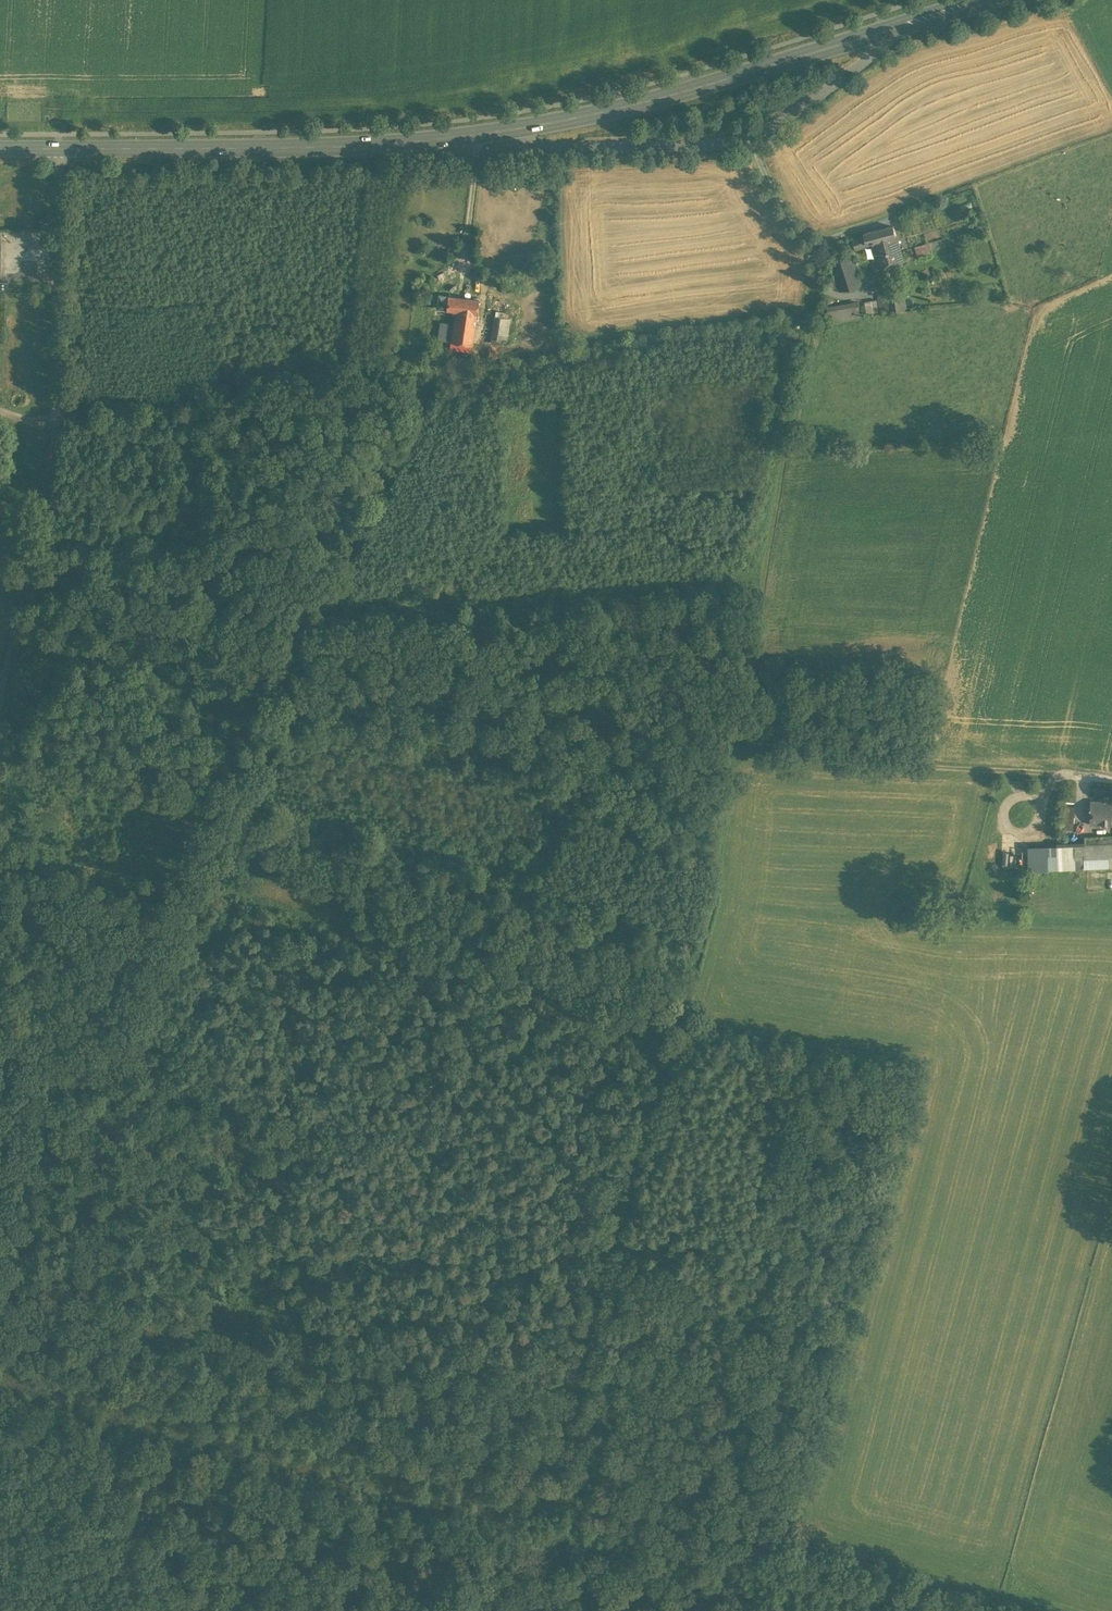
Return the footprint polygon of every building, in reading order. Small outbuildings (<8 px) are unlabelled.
[(946,194),(941,196),(944,207),(950,205),(946,194)] [(894,226),(864,233),(864,234),(852,239),(856,249),(869,243),(868,242),(872,241),(879,267),(903,261),(900,248),(894,226)] [(916,254),(930,251),(928,242),(914,245),(916,254)] [(852,256),(832,262),(841,290),(861,283),(852,256)] [(903,291),(879,294),(882,310),(906,307),(903,291)] [(478,299),(448,294),(448,295),(439,293),(438,307),(453,309),(453,312),(455,312),(453,325),(460,326),(460,330),(474,332),(478,299)] [(877,299),(865,301),(867,313),(879,311),(877,299)] [(858,302),(848,304),(850,317),(860,315),(858,302)] [(848,304),(828,307),(830,320),(850,317),(848,304)] [(511,312),(495,309),(490,337),(506,340),(511,312)] [(474,332),(460,330),(460,326),(453,325),(451,340),(472,343),(474,332)] [(1111,801),(1092,800),(1091,814),(1111,815),(1111,801)] [(1111,815),(1091,814),(1091,823),(1111,824),(1111,815)] [(1031,845),(1032,872),(1109,868),(1109,856),(1111,856),(1111,841),(1031,845)]
